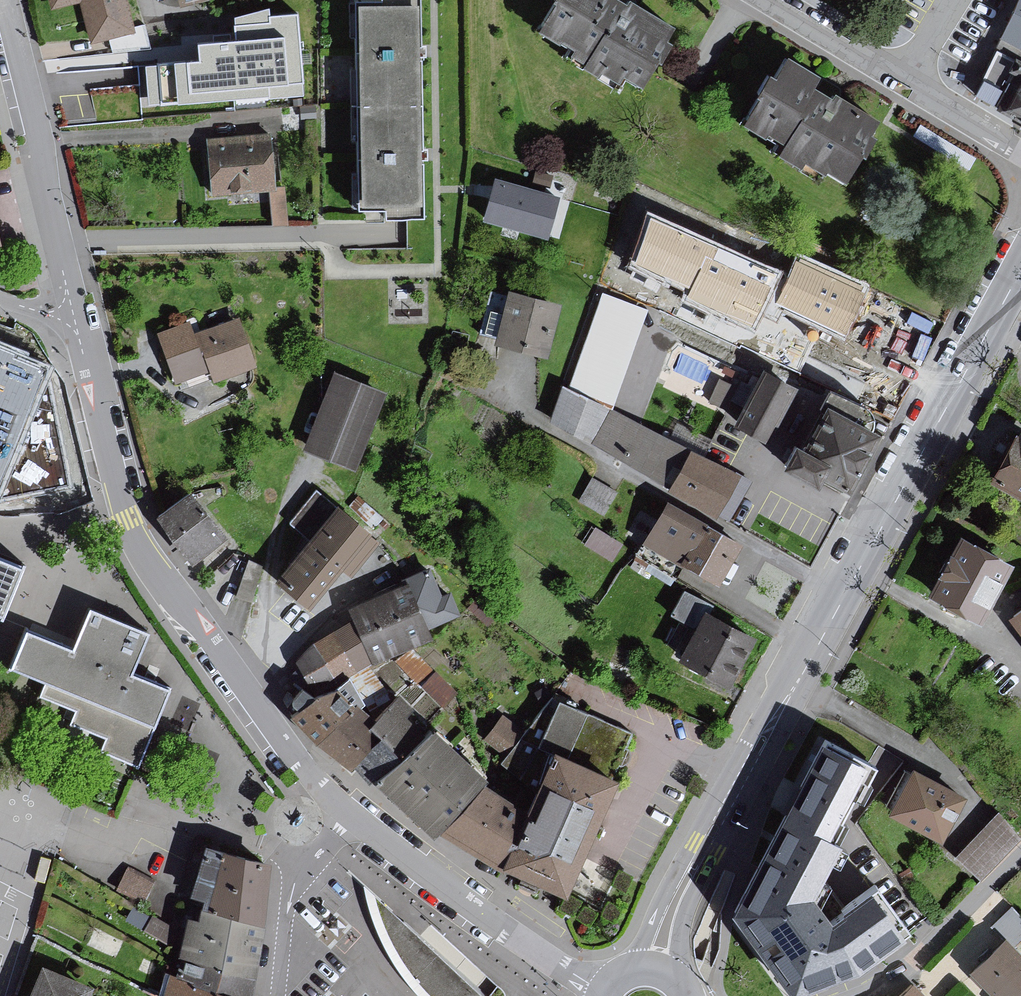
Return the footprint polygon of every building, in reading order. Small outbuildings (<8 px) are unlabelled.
[(92,35),(136,24),(130,0),(83,0),(92,35)] [(420,0),(383,0),(383,6),(353,6),(356,205),(385,205),(385,214),(423,214),(422,155),(421,51),(420,0)] [(542,26),(572,44),(566,54),(618,86),(625,74),(644,86),(680,28),(674,25),(680,15),(656,0),(558,0),(542,26)] [(1020,111),(1020,0),(1016,0),(973,87),(1020,111)] [(306,97),(299,14),(271,17),(270,9),(234,18),(235,25),(235,40),(198,43),(199,60),(139,67),(142,107),(306,97)] [(199,31),(199,39),(234,39),(234,30),(199,31)] [(825,64),(794,45),(782,65),(775,61),(763,79),(769,82),(746,118),(776,136),(770,146),(822,178),(829,166),(848,178),(884,120),(878,117),(884,107),(840,79),(838,84),(819,72),(825,64)] [(210,144),(214,191),(271,186),(267,139),(210,144)] [(555,197),(497,181),(494,192),(487,216),(545,232),(555,197)] [(545,354),(557,304),(511,293),(499,343),(545,354)] [(910,309),(899,348),(922,354),(933,316),(910,309)] [(190,325),(161,336),(178,380),(211,368),(216,381),(254,367),(238,322),(194,337),(190,325)] [(1,490),(7,476),(0,473),(44,369),(12,356),(14,350),(0,344),(0,493),(1,490)] [(793,388),(763,372),(736,424),(766,439),(780,412),(793,388)] [(379,392),(337,376),(309,447),(351,463),(379,392)] [(726,408),(735,388),(720,381),(710,401),(726,408)] [(725,494),(736,473),(692,451),(611,412),(563,389),(555,419),(594,441),(672,486),(714,512),(725,494)] [(832,391),(825,406),(804,448),(795,444),(783,465),(811,480),(815,482),(820,476),(847,491),(877,434),(859,423),(865,409),(832,391)] [(992,474),(1020,489),(1020,419),(992,474)] [(619,485),(593,471),(580,495),(605,509),(619,485)] [(378,543),(318,493),(294,523),(313,539),(279,581),(310,607),(343,568),(351,575),(378,543)] [(223,535),(189,494),(159,518),(193,559),(223,535)] [(718,583),(739,545),(704,525),(668,505),(647,542),(681,562),(683,563),(718,583)] [(996,590),(1009,565),(962,540),(932,595),(980,620),(996,590)] [(1,616),(21,567),(0,559),(0,616),(1,616)] [(248,609),(259,572),(244,567),(232,604),(248,609)] [(411,576),(403,579),(406,585),(409,591),(426,629),(458,614),(449,593),(441,596),(428,568),(411,576)] [(689,615),(702,591),(687,583),(674,607),(689,615)] [(387,592),(350,609),(353,617),(372,662),(430,638),(426,629),(409,591),(406,585),(387,592)] [(73,651),(27,632),(11,668),(45,682),(40,695),(75,710),(71,722),(106,737),(100,752),(136,767),(169,688),(129,671),(145,633),(91,610),(73,651)] [(1012,616),(1020,629),(1020,610),(1012,616)] [(727,683),(750,637),(706,615),(683,661),(694,666),(727,683)] [(296,661),(314,692),(337,683),(372,662),(353,617),(335,630),(313,643),(296,661)] [(438,673),(414,650),(398,667),(422,690),(425,687),(438,673)] [(461,694),(438,673),(425,687),(447,708),(461,694)] [(308,700),(302,686),(291,699),(292,701),(298,712),(293,714),(315,741),(352,702),(332,690),(308,700)] [(379,737),(357,769),(374,788),(425,733),(401,719),(411,709),(396,695),(373,719),(367,726),(379,737)] [(503,856),(500,863),(562,893),(564,889),(581,856),(635,734),(574,707),(549,696),(524,729),(506,752),(493,766),(533,788),(527,801),(525,807),(503,856)] [(373,719),(352,702),(315,741),(352,775),(357,769),(379,737),(367,726),(373,719)] [(524,729),(503,712),(484,735),(506,752),(524,729)] [(442,829),(485,777),(489,771),(436,724),(425,733),(374,788),(435,836),(442,829)] [(874,766),(823,740),(792,800),(733,914),(760,950),(793,995),(846,981),(903,938),(901,935),(908,930),(874,885),(840,910),(842,913),(830,921),(819,905),(829,884),(820,880),(830,861),(838,865),(846,850),(839,846),(840,844),(837,842),(846,825),(839,821),(852,797),(862,802),(870,785),(866,783),(874,766)] [(913,770),(891,812),(940,838),(962,796),(913,770)] [(442,829),(503,856),(527,801),(485,777),(442,829)] [(958,856),(981,878),(1019,841),(997,812),(958,856)] [(204,897),(201,908),(260,924),(267,861),(255,859),(205,846),(190,894),(204,897)] [(153,881),(129,868),(118,888),(143,900),(153,881)] [(363,884),(368,910),(377,935),(397,970),(419,995),(485,995),(363,884)] [(183,957),(252,971),(260,924),(201,908),(199,922),(188,918),(179,956),(183,957)] [(995,924),(1014,944),(1020,937),(1020,919),(1010,909),(995,924)] [(167,943),(175,929),(152,916),(144,929),(167,943)] [(1004,940),(971,972),(995,995),(1020,995),(1020,957),(1004,940)] [(183,957),(179,978),(234,995),(247,995),(252,971),(183,957)] [(42,967),(29,995),(87,995),(91,987),(42,967)] [(162,995),(234,995),(179,978),(165,974),(159,995),(162,995)] [(905,995),(924,995),(915,986),(905,995)]
